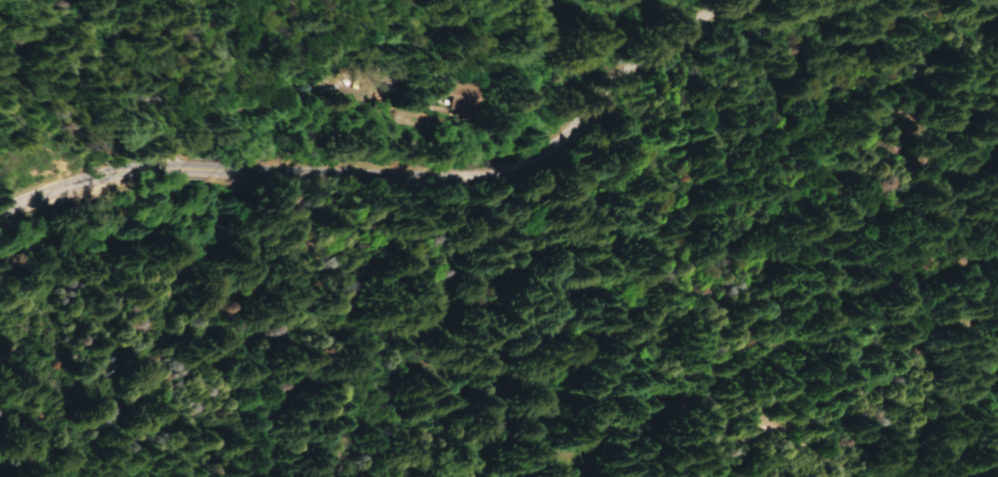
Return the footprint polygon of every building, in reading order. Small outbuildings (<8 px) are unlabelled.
[(409,90),(397,82),(404,75),(413,80),(409,90)] [(485,82),(455,83),(456,110),(486,109),(485,82)] [(439,101),(438,113),(455,114),(455,104),(447,104),(447,101),(439,101)]
